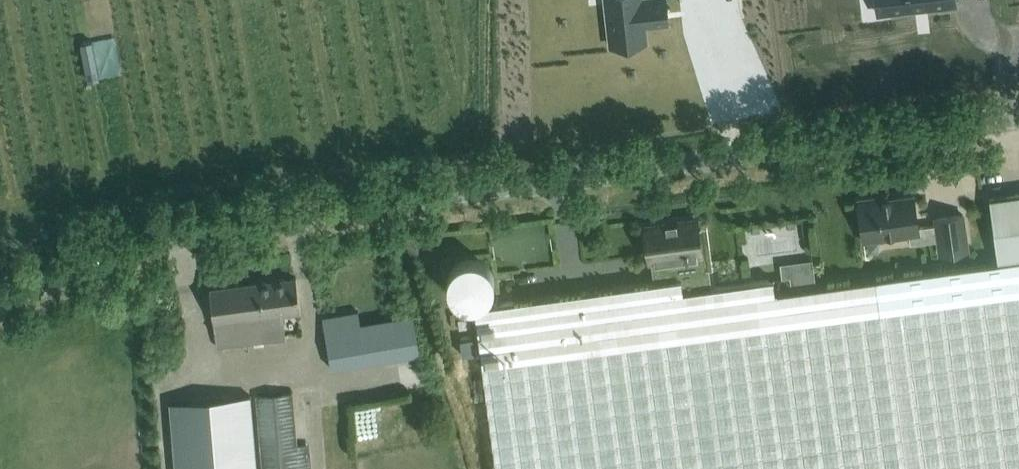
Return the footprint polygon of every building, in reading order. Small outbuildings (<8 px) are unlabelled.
[(610,45),(646,41),(644,25),(668,22),(665,0),(605,0),(610,45)] [(955,0),(888,0),(890,11),(956,3),(955,0)] [(988,197),(996,256),(997,261),(775,291),(773,278),(711,287),(683,290),(682,276),(662,279),(582,289),(583,291),(552,296),(475,306),(482,357),(497,468),(1018,468),(1018,193),(988,197)] [(874,197),(858,199),(863,240),(866,240),(866,239),(867,236),(893,233),(896,235),(896,236),(908,234),(909,243),(938,239),(939,253),(967,249),(962,213),(935,217),(936,223),(918,226),(913,194),(877,199),(874,197)] [(645,225),(650,258),(659,257),(662,279),(682,276),(683,290),(711,287),(708,265),(711,264),(705,225),(698,226),(697,218),(677,221),(677,219),(665,221),(665,223),(645,225)] [(301,311),(296,276),(209,287),(217,346),(285,336),(282,313),(301,311)] [(345,312),(321,317),(331,368),(422,351),(415,312),(348,325),(345,312)] [(433,383),(414,386),(415,395),(434,392),(433,383)] [(311,450),(298,451),(293,390),(254,393),(260,468),(312,468),(311,450)] [(167,400),(172,468),(254,468),(248,394),(167,400)] [(363,435),(385,435),(384,411),(362,411),(363,435)]
